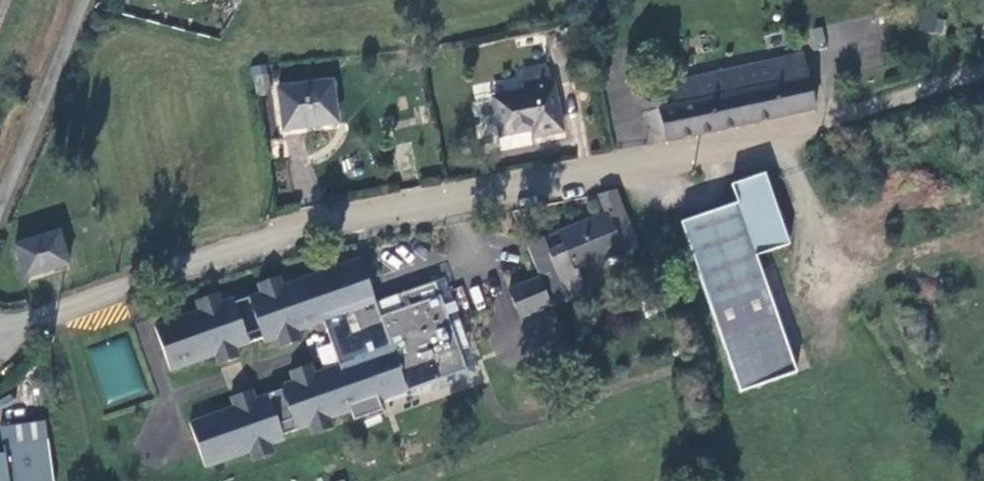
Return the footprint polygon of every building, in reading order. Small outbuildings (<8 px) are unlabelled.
[(922,12),(918,30),(944,34),(947,17),(922,12)] [(809,29),(813,49),(826,47),(823,27),(809,29)] [(652,143),(817,105),(804,49),(672,77),(673,87),(676,102),(645,108),(652,143)] [(552,64),(526,70),(529,87),(497,93),(505,130),(536,124),(544,123),(545,130),(565,126),(557,82),(555,82),(552,64)] [(271,71),(256,72),(258,93),(274,90),(271,71)] [(288,129),(341,120),(336,76),(282,84),(288,129)] [(645,108),(676,102),(673,87),(640,93),(645,108)] [(544,123),(536,124),(538,131),(545,130),(544,123)] [(758,173),(734,181),(740,199),(675,221),(733,387),(790,367),(751,253),(782,242),(758,173)] [(641,243),(619,192),(601,200),(608,214),(560,234),(564,249),(552,256),(572,303),(588,295),(577,274),(641,243)] [(28,274),(70,260),(61,230),(18,243),(28,274)] [(572,303),(552,256),(564,249),(560,234),(532,246),(545,279),(556,306),(557,310),(572,303)] [(364,258),(340,267),(348,289),(372,281),(364,258)] [(240,346),(267,337),(268,342),(281,337),(284,347),(306,339),(303,330),(328,321),(343,365),(318,373),(315,364),(293,371),(296,380),(284,385),(285,389),(259,398),(256,389),(234,397),(237,406),(192,421),(208,466),(252,451),(255,460),(277,452),(274,443),(287,439),(285,434),(312,425),(315,435),(337,427),(333,418),(354,411),(357,420),(386,410),(383,401),(470,371),(463,351),(454,324),(439,282),(380,303),(372,281),(348,289),(340,267),(287,285),(284,276),(262,283),(265,292),(239,301),(237,297),(225,301),(222,292),(199,300),(203,309),(158,325),(174,369),(218,354),(222,363),(244,356),(240,346)] [(556,306),(545,279),(513,292),(524,319),(556,306)] [(463,321),(454,324),(463,351),(473,348),(463,321)] [(47,451),(16,455),(19,480),(51,480),(47,451)]
